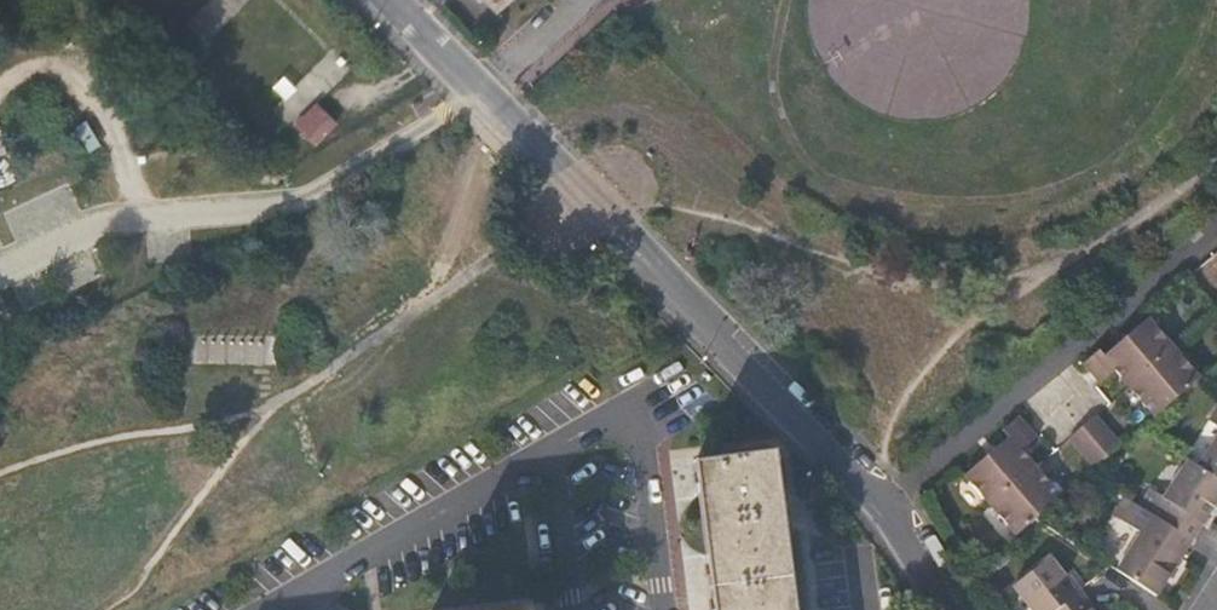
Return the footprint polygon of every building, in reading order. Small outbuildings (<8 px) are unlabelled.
[(486,14),(499,0),(471,0),(486,14)] [(856,48),(887,30),(870,0),(845,0),(832,8),(856,48)] [(318,101),(295,125),(316,145),(339,121),(318,101)] [(1101,351),(1085,363),(1099,382),(1118,374),(1130,389),(1179,347),(1153,315),(1110,353),(1101,351)] [(1204,376),(1179,347),(1130,389),(1156,418),(1204,376)] [(1208,421),(1216,427),(1216,405),(1208,421)] [(1098,414),(1084,426),(1111,456),(1125,445),(1098,414)] [(1022,417),(1004,432),(1009,438),(966,476),(991,508),(1039,464),(1026,450),(1040,438),(1022,417)] [(1068,440),(1082,455),(1096,467),(1111,456),(1084,426),(1068,440)] [(1197,467),(1216,480),(1216,436),(1197,467)] [(775,451),(695,461),(713,609),(795,609),(775,451)] [(1188,461),(1162,499),(1150,491),(1138,508),(1191,543),(1216,504),(1216,480),(1197,467),(1188,461)] [(1018,538),(1064,494),(1039,464),(991,508),(1018,538)] [(1110,517),(1121,524),(1133,505),(1122,498),(1110,517)] [(1140,536),(1115,571),(1155,597),(1191,543),(1138,508),(1133,505),(1121,524),(1140,536)] [(1094,609),(1052,557),(1013,586),(1031,609),(1093,609),(1094,609)]
